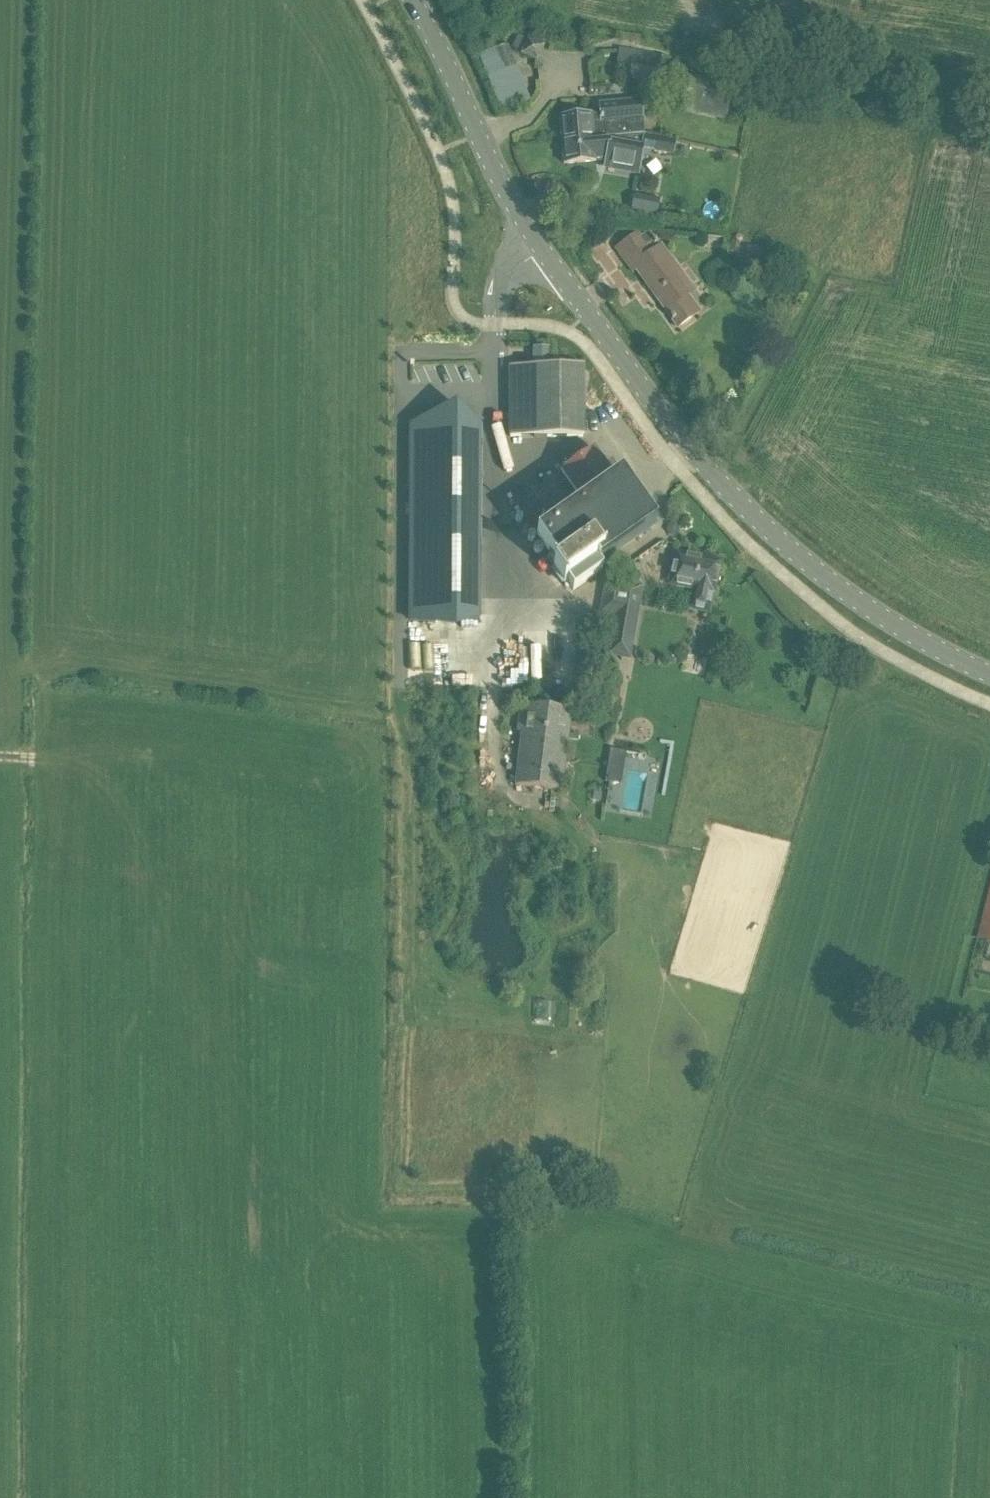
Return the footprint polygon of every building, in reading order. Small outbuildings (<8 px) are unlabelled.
[(507,47),(494,52),(503,73),(515,68),(507,47)] [(662,58),(633,52),(628,80),(656,85),(662,58)] [(736,82),(692,72),(685,99),(729,109),(736,82)] [(592,119),(592,117),(560,119),(562,141),(603,138),(625,137),(644,140),(645,138),(657,140),(656,142),(675,145),(675,143),(643,136),(640,103),(600,106),(601,118),(592,119)] [(564,165),(582,163),(596,162),(606,160),(605,165),(639,171),(644,140),(625,137),(603,138),(562,141),(564,165)] [(675,145),(656,142),(654,153),(673,157),(675,145)] [(659,199),(635,194),(631,213),(656,218),(659,199)] [(637,270),(666,311),(683,300),(671,283),(681,276),(660,248),(649,232),(640,238),(638,235),(616,251),(632,273),(637,270)] [(534,349),(534,364),(548,364),(548,349),(534,349)] [(584,437),(584,368),(510,368),(510,437),(584,437)] [(411,426),(410,621),(475,621),(478,621),(479,426),(477,428),(454,446),(411,426)] [(655,526),(621,478),(615,482),(594,452),(516,506),(558,566),(553,569),(564,585),(597,562),(600,565),(655,526)] [(721,563),(676,554),(669,586),(693,591),(689,610),(710,614),(713,595),(715,595),(721,563)] [(641,588),(607,582),(602,614),(616,616),(609,656),(629,659),(632,643),(625,641),(631,603),(639,604),(641,588)] [(562,791),(572,711),(524,706),(523,714),(519,714),(517,733),(521,733),(515,786),(562,791)] [(989,943),(989,887),(977,940),(989,943)] [(975,997),(985,999),(985,994),(989,994),(989,981),(978,979),(975,997)]
